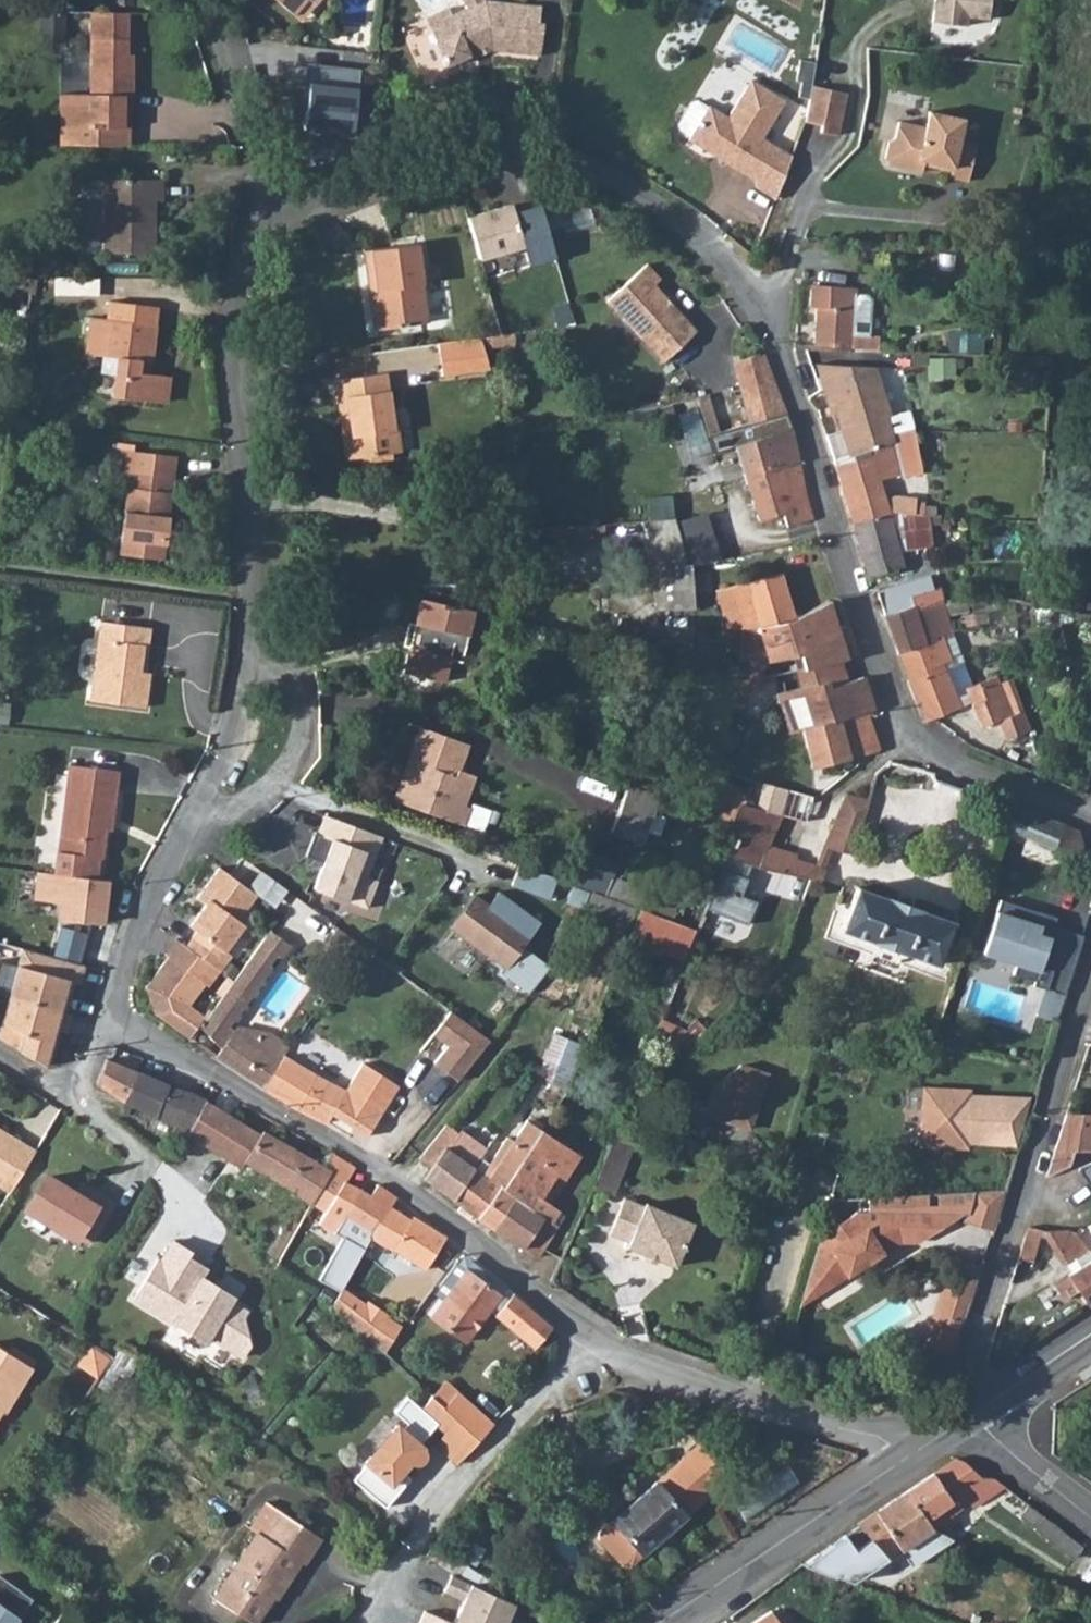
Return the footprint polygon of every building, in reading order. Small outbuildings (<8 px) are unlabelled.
[(302,24),(323,0),(273,0),(302,24)] [(426,24),(448,71),(482,54),(537,59),(540,31),(537,29),(538,14),(490,8),(485,0),(462,0),(469,14),(454,20),(451,13),(426,24)] [(933,23),(968,27),(968,18),(990,22),(992,0),(934,0),(933,23)] [(95,93),(65,93),(65,124),(134,125),(135,102),(130,102),(130,90),(138,90),(139,53),(135,53),(135,37),(96,36),(96,51),(95,93)] [(691,139),(758,180),(759,188),(778,200),(794,156),(778,147),(764,138),(787,101),(754,80),(731,117),(712,106),(711,107),(693,137),(691,139)] [(836,91),(814,86),(810,104),(807,122),(824,126),(823,132),(839,136),(848,93),(836,91)] [(693,137),(711,107),(700,100),(694,102),(680,124),(682,129),(693,137)] [(886,158),(890,164),(919,170),(920,163),(953,170),(951,176),(969,180),(977,143),(960,139),(965,118),(930,110),(926,127),(899,121),(896,137),(889,142),(886,158)] [(109,174),(108,247),(159,249),(159,197),(166,197),(167,176),(109,174)] [(548,237),(537,204),(516,211),(512,203),(467,216),(480,260),(548,237)] [(362,246),(370,325),(424,319),(415,240),(362,246)] [(607,303),(617,315),(669,303),(654,286),(660,281),(648,268),(607,303)] [(99,278),(58,278),(58,294),(99,295),(99,278)] [(818,284),(808,283),(809,304),(818,304),(817,347),(854,348),(856,287),(829,284),(818,284)] [(90,353),(108,355),(123,357),(121,374),(118,397),(166,403),(170,377),(142,374),(144,360),(155,362),(160,324),(159,324),(161,306),(113,300),(111,319),(94,316),(90,353)] [(669,303),(617,315),(625,324),(659,364),(695,333),(669,303)] [(482,336),(440,340),(444,373),(491,368),(482,336)] [(765,358),(734,362),(740,387),(747,386),(774,382),(765,358)] [(831,400),(834,412),(889,403),(883,389),(879,375),(865,377),(858,361),(814,359),(826,400),(831,400)] [(334,375),(338,413),(347,412),(351,454),(395,449),(387,369),(334,375)] [(747,386),(740,387),(745,406),(781,400),(774,382),(747,386)] [(711,445),(704,421),(716,417),(710,396),(678,405),(691,451),(711,445)] [(745,406),(750,424),(763,421),(787,416),(781,400),(745,406)] [(889,403),(834,412),(847,453),(895,442),(885,412),(891,410),(889,403)] [(847,453),(833,457),(846,494),(869,574),(906,562),(889,508),(884,494),(876,473),(921,468),(914,427),(900,429),(902,439),(895,442),(847,453)] [(793,431),(769,436),(734,444),(758,523),(782,516),(786,529),(814,524),(811,508),(807,496),(793,431)] [(115,471),(131,473),(132,472),(176,478),(179,459),(119,449),(115,471)] [(132,472),(131,473),(119,556),(164,563),(176,478),(132,472)] [(926,498),(884,494),(889,508),(935,512),(936,504),(925,502),(926,498)] [(694,608),(690,565),(719,558),(708,512),(674,518),(648,522),(659,610),(694,608)] [(715,590),(726,628),(745,628),(750,642),(762,638),(796,628),(795,624),(781,578),(747,580),(715,590)] [(911,579),(905,581),(909,594),(916,592),(911,579)] [(905,581),(879,590),(900,649),(925,640),(915,608),(945,605),(951,605),(951,595),(943,589),(939,585),(916,592),(909,594),(905,581)] [(469,615),(416,603),(399,677),(441,687),(447,664),(457,666),(469,615)] [(925,640),(900,649),(925,718),(931,717),(961,705),(944,655),(948,653),(941,635),(953,631),(945,605),(915,608),(925,640)] [(796,628),(762,638),(769,663),(780,659),(804,652),(802,645),(848,632),(844,616),(834,619),(831,606),(795,624),(796,628)] [(102,623),(92,700),(146,707),(150,673),(141,672),(144,647),(148,647),(151,628),(102,623)] [(804,652),(780,659),(790,694),(815,686),(816,692),(862,678),(848,632),(802,645),(804,652)] [(790,694),(778,697),(781,705),(786,720),(790,734),(801,731),(867,713),(872,712),(862,678),(816,692),(815,686),(790,694)] [(775,686),(761,690),(767,708),(781,705),(778,697),(775,686)] [(1008,692),(975,702),(983,727),(1016,716),(1008,692)] [(867,713),(801,731),(812,769),(879,751),(867,713)] [(742,768),(757,772),(769,726),(754,722),(742,768)] [(391,797),(447,818),(454,801),(461,804),(472,773),(458,768),(467,742),(419,724),(408,753),(413,755),(407,770),(402,768),(391,797)] [(59,852),(56,874),(75,877),(99,880),(102,857),(104,857),(109,819),(115,819),(120,771),(71,765),(61,853),(59,852)] [(705,813),(629,784),(612,829),(643,841),(648,829),(657,832),(663,817),(653,813),(655,807),(713,829),(718,817),(705,813)] [(713,790),(705,813),(718,817),(730,822),(737,805),(733,797),(713,790)] [(866,802),(844,795),(824,845),(847,854),(866,802)] [(1079,830),(1000,798),(990,824),(1047,848),(1050,844),(1086,859),(1079,830)] [(737,830),(727,853),(810,880),(815,867),(806,864),(808,859),(768,846),(781,817),(738,804),(737,805),(730,822),(729,826),(737,830)] [(367,879),(381,838),(321,814),(313,834),(330,838),(311,889),(366,909),(376,883),(367,879)] [(746,865),(726,860),(706,911),(745,925),(755,903),(741,896),(747,880),(742,877),(746,865)] [(519,865),(511,885),(550,899),(558,879),(519,865)] [(247,887),(219,866),(197,897),(205,903),(190,925),(197,930),(186,945),(195,952),(184,967),(169,956),(147,986),(155,1013),(190,1038),(199,1025),(206,1016),(189,1003),(204,981),(209,984),(231,953),(225,949),(243,923),(238,919),(256,893),(254,892),(247,887)] [(815,867),(810,880),(820,883),(822,876),(825,871),(815,867)] [(260,869),(247,887),(254,892),(256,893),(274,906),(286,888),(270,877),(260,869)] [(104,924),(109,881),(99,880),(75,877),(56,874),(40,872),(37,898),(63,901),(61,918),(104,924)] [(614,880),(608,897),(639,908),(671,920),(677,903),(614,880)] [(954,924),(856,888),(841,930),(938,966),(954,924)] [(475,892),(448,930),(504,971),(541,923),(496,893),(488,902),(475,892)] [(998,901),(982,955),(1051,977),(1048,992),(1064,996),(1080,936),(1054,929),(1057,919),(998,901)] [(291,943),(269,928),(215,1003),(212,1008),(206,1016),(199,1025),(223,1046),(216,1055),(264,1087),(288,1053),(293,1046),(274,1033),(265,1030),(257,1040),(231,1022),(272,965),(269,963),(275,955),(282,956),(291,943)] [(169,956),(184,967),(195,952),(186,945),(177,938),(166,953),(169,956)] [(85,964),(22,949),(0,1022),(0,1039),(43,1065),(49,1063),(56,1041),(51,1039),(54,1027),(65,1031),(70,1014),(64,1012),(70,992),(65,990),(69,979),(80,982),(85,964)] [(489,1038),(450,1009),(435,1027),(450,1039),(433,1061),(457,1078),(489,1038)] [(223,1046),(199,1025),(190,1038),(216,1055),(223,1046)] [(555,1031),(541,1076),(570,1085),(584,1040),(555,1031)] [(288,1053),(264,1087),(293,1105),(321,1120),(326,1122),(327,1122),(332,1114),(366,1134),(398,1083),(362,1062),(346,1091),(288,1053)] [(107,1058),(95,1081),(123,1099),(137,1071),(107,1058)] [(711,1087),(701,1113),(744,1131),(766,1076),(739,1066),(711,1087)] [(137,1071),(123,1099),(145,1109),(156,1114),(157,1111),(190,1126),(203,1098),(175,1086),(137,1071)] [(968,1086),(922,1085),(920,1143),(966,1149),(969,1142),(1019,1145),(1031,1100),(970,1096),(968,1086)] [(203,1098),(190,1126),(187,1132),(194,1137),(224,1155),(228,1150),(312,1204),(330,1173),(322,1167),(258,1129),(244,1121),(242,1123),(203,1098)] [(1054,1149),(1090,1150),(1090,1115),(1066,1115),(1054,1149)] [(542,1129),(531,1146),(536,1149),(548,1133),(542,1129)] [(7,1133),(0,1145),(0,1181),(10,1188),(34,1150),(7,1133)] [(433,1167),(425,1178),(454,1199),(476,1167),(493,1141),(480,1133),(463,1158),(437,1141),(423,1161),(433,1167)] [(627,1146),(609,1139),(589,1189),(606,1197),(627,1146)] [(476,1167),(454,1199),(494,1228),(514,1197),(502,1188),(522,1160),(531,1146),(524,1142),(520,1147),(514,1142),(508,1150),(499,1144),(480,1170),(476,1167)] [(319,1280),(341,1292),(372,1237),(388,1205),(390,1206),(396,1196),(379,1183),(371,1197),(346,1181),(355,1167),(331,1153),(322,1167),(330,1173),(312,1204),(322,1209),(316,1220),(343,1237),(319,1280)] [(514,1197),(494,1228),(520,1247),(536,1258),(553,1233),(540,1224),(544,1217),(526,1205),(535,1193),(525,1186),(538,1166),(533,1162),(531,1166),(522,1160),(502,1188),(514,1197)] [(1090,1189),(1090,1160),(1076,1166),(1089,1186),(1090,1189)] [(46,1174),(26,1206),(74,1236),(76,1231),(90,1240),(113,1203),(98,1194),(91,1206),(76,1197),(78,1194),(46,1174)] [(639,1210),(619,1202),(605,1234),(626,1242),(624,1247),(674,1268),(691,1225),(641,1205),(639,1210)] [(388,1205),(372,1237),(392,1251),(394,1249),(426,1270),(445,1237),(414,1216),(411,1220),(390,1206),(388,1205)] [(820,1235),(800,1307),(897,1249),(919,1250),(927,1242),(930,1215),(852,1213),(821,1232),(820,1235)] [(930,1215),(927,1242),(959,1216),(930,1215)] [(1041,1229),(1061,1258),(1064,1256),(1072,1270),(1067,1273),(1087,1303),(1090,1300),(1090,1237),(1082,1243),(1074,1231),(1041,1229)] [(190,1250),(172,1239),(159,1259),(157,1257),(133,1297),(173,1322),(174,1321),(206,1340),(209,1335),(242,1355),(249,1344),(243,1316),(246,1310),(230,1300),(233,1295),(201,1276),(206,1267),(187,1255),(190,1250)] [(464,1254),(433,1295),(442,1302),(471,1261),(464,1254)] [(950,1260),(933,1314),(962,1323),(979,1270),(979,1268),(950,1260)] [(442,1302),(431,1317),(465,1341),(491,1304),(499,1310),(496,1315),(535,1347),(552,1324),(533,1308),(512,1291),(508,1298),(500,1292),(504,1286),(471,1261),(442,1302)] [(332,1308),(371,1342),(389,1315),(368,1301),(365,1304),(343,1289),(332,1308)] [(933,1314),(925,1341),(954,1350),(962,1323),(933,1314)] [(399,1329),(386,1319),(371,1342),(383,1353),(399,1329)] [(925,1341),(921,1354),(950,1363),(951,1359),(954,1350),(925,1341)] [(99,1377),(114,1357),(94,1344),(81,1365),(99,1377)] [(4,1410),(32,1364),(0,1345),(0,1408),(4,1410)] [(456,1394),(444,1383),(432,1397),(444,1407),(456,1394)] [(456,1394),(444,1407),(446,1410),(480,1439),(493,1426),(456,1394)] [(425,1451),(423,1448),(418,1444),(425,1435),(436,1423),(446,1410),(444,1407),(432,1397),(421,1409),(407,1397),(394,1413),(407,1424),(402,1430),(397,1426),(365,1463),(366,1464),(352,1480),(385,1508),(410,1478),(402,1472),(410,1462),(412,1464),(415,1465),(418,1464),(421,1463),(423,1461),(425,1458),(426,1456),(426,1453),(425,1451)] [(435,1443),(457,1463),(480,1439),(446,1410),(436,1423),(445,1431),(435,1443)] [(698,1444),(679,1461),(711,1494),(731,1478),(698,1444)] [(904,1491),(903,1492),(930,1529),(949,1517),(944,1508),(956,1500),(961,1508),(975,1500),(978,1504),(1006,1487),(992,1477),(983,1480),(965,1461),(956,1458),(904,1491)] [(630,1566),(644,1555),(711,1494),(679,1461),(612,1521),(599,1532),(599,1540),(623,1567),(630,1566)] [(910,1566),(951,1540),(930,1529),(903,1492),(856,1523),(857,1524),(869,1539),(854,1549),(844,1534),(803,1560),(836,1573),(853,1580),(899,1550),(910,1566)] [(214,1598),(253,1622),(272,1595),(275,1597),(300,1561),(304,1564),(321,1538),(268,1503),(251,1527),(257,1532),(214,1598)] [(869,1539),(857,1524),(844,1534),(854,1549),(869,1539)] [(1082,1547),(1057,1527),(1048,1538),(1073,1558),(1082,1547)] [(32,1601),(0,1578),(0,1622),(16,1622),(32,1601)] [(452,1622),(507,1622),(516,1603),(470,1584),(452,1622)] [(771,1610),(749,1622),(779,1622),(771,1610)]
